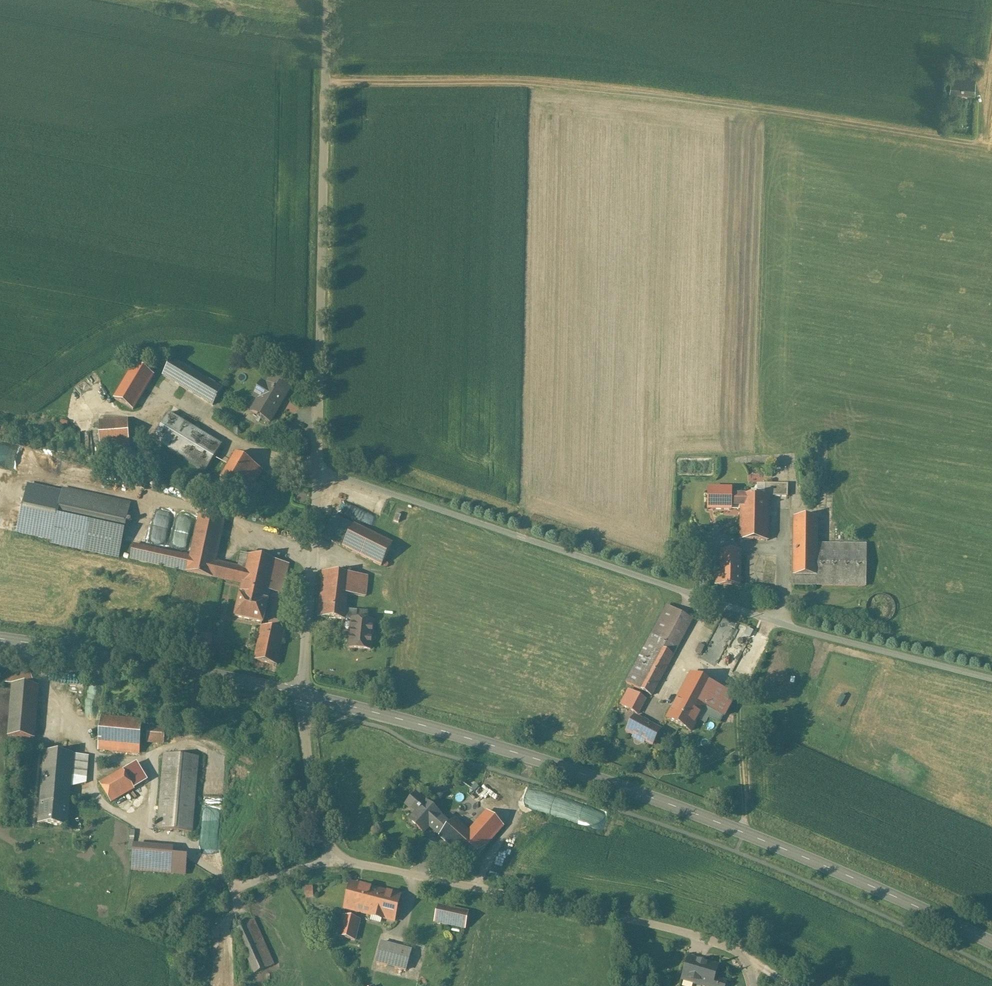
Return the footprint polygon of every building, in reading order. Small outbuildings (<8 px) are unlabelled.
[(976,70),(951,68),(949,92),(974,94),(976,70)] [(222,389),(172,359),(162,375),(212,405),(222,389)] [(154,375),(135,364),(114,398),(133,410),(154,375)] [(272,377),(266,386),(261,383),(255,393),(260,396),(251,411),(269,422),(290,387),(272,377)] [(222,445),(169,413),(153,440),(206,472),(222,445)] [(128,419),(99,421),(101,452),(130,450),(128,419)] [(254,465),(235,454),(220,479),(239,491),(239,490),(254,465)] [(254,465),(239,490),(248,496),(263,470),(254,465)] [(788,485),(765,484),(764,496),(768,496),(768,497),(787,497),(788,485)] [(62,492),(27,485),(17,532),(52,540),(55,528),(54,527),(62,492)] [(130,503),(62,489),(62,492),(54,527),(55,528),(122,542),(130,503)] [(731,490),(708,490),(707,510),(731,510),(731,506),(741,506),(741,497),(731,496),(731,490)] [(764,496),(741,496),(741,497),(741,506),(740,541),(768,541),(768,497),(768,496),(764,496)] [(224,519),(200,513),(190,557),(187,571),(187,572),(211,577),(215,562),(224,519)] [(354,525),(333,515),(322,536),(343,546),(354,525)] [(817,517),(794,517),(794,584),(816,585),(816,544),(817,517)] [(392,544),(354,525),(343,546),(381,566),(392,544)] [(866,545),(816,544),(816,585),(865,586),(866,545)] [(190,557),(133,545),(130,559),(180,570),(187,571),(190,557)] [(740,551),(721,551),(721,574),(716,574),(715,585),(739,585),(740,551)] [(238,567),(215,562),(211,577),(242,584),(249,555),(241,554),(238,567)] [(276,561),(249,555),(242,584),(242,585),(269,591),(282,594),(288,564),(276,562),(276,561)] [(367,576),(322,572),(320,592),(346,595),(365,597),(367,576)] [(269,591),(242,585),(235,616),(262,623),(269,591)] [(346,595),(320,592),(318,617),(344,619),(345,609),(346,595)] [(877,594),(875,595),(872,597),(871,597),(870,598),(869,600),(868,601),(867,603),(866,605),(866,607),(866,609),(866,611),(866,613),(867,615),(868,616),(869,618),(871,619),(872,621),(874,622),(876,622),(878,623),(880,623),(882,623),(884,623),(886,622),(887,621),(889,620),(891,619),(892,617),(893,616),(894,614),(894,612),(895,610),(895,608),(895,606),(894,604),(894,602),(893,601),(892,599),(890,598),(889,596),(887,595),(885,595),(883,594),(880,594),(877,594)] [(667,606),(626,683),(638,689),(660,649),(673,655),(692,619),(667,606)] [(368,612),(345,609),(344,619),(352,620),(352,619),(367,621),(368,612)] [(367,621),(352,619),(352,620),(349,648),(370,650),(373,622),(367,621)] [(284,631),(261,626),(254,660),(276,665),(284,631)] [(211,636),(182,634),(181,650),(210,652),(211,636)] [(673,655),(660,649),(638,689),(651,696),(673,655)] [(6,672),(6,683),(27,683),(28,672),(6,672)] [(715,687),(691,674),(678,698),(702,711),(704,708),(715,687)] [(38,686),(12,684),(8,736),(34,738),(38,686)] [(735,698),(715,687),(704,708),(712,712),(723,717),(724,718),(726,713),(735,698)] [(645,700),(629,691),(621,706),(637,714),(645,700)] [(702,711),(678,698),(667,719),(691,732),(697,720),(702,711)] [(709,716),(712,712),(704,708),(702,711),(697,720),(705,724),(709,716)] [(720,722),(723,717),(712,712),(709,716),(720,722)] [(142,720),(101,716),(98,749),(139,752),(142,720)] [(660,730),(635,717),(627,732),(634,736),(633,738),(643,743),(644,741),(652,745),(660,730)] [(168,742),(168,726),(150,727),(150,743),(168,742)] [(74,755),(44,752),(42,782),(71,784),(74,755)] [(88,756),(74,755),(71,784),(86,783),(88,756)] [(198,758),(164,755),(157,829),(191,832),(198,758)] [(133,765),(100,784),(111,802),(144,783),(133,765)] [(447,776),(436,788),(441,793),(453,781),(447,776)] [(71,784),(42,782),(38,824),(68,826),(71,784)] [(439,814),(426,802),(425,803),(416,794),(406,804),(416,813),(410,820),(423,832),(433,821),(444,831),(450,824),(439,815),(439,814)] [(487,811),(469,832),(474,836),(458,853),(469,864),(503,826),(487,811)] [(444,831),(439,836),(458,853),(474,836),(469,832),(455,819),(450,824),(444,831)] [(173,855),(133,851),(131,869),(171,873),(172,861),(173,855)] [(380,891),(351,884),(344,908),(374,916),(380,891)] [(307,885),(307,896),(315,896),(315,885),(307,885)] [(399,896),(380,891),(374,916),(393,921),(399,896)] [(468,917),(436,910),(434,922),(465,929),(468,917)] [(360,920),(343,916),(338,936),(355,940),(360,920)] [(262,961),(245,923),(234,928),(251,966),(262,961)] [(411,951),(381,943),(376,963),(405,971),(411,951)] [(709,963),(688,958),(682,979),(700,984),(703,985),(709,963)] [(703,985),(706,985),(712,985),(717,966),(709,963),(703,985)]
